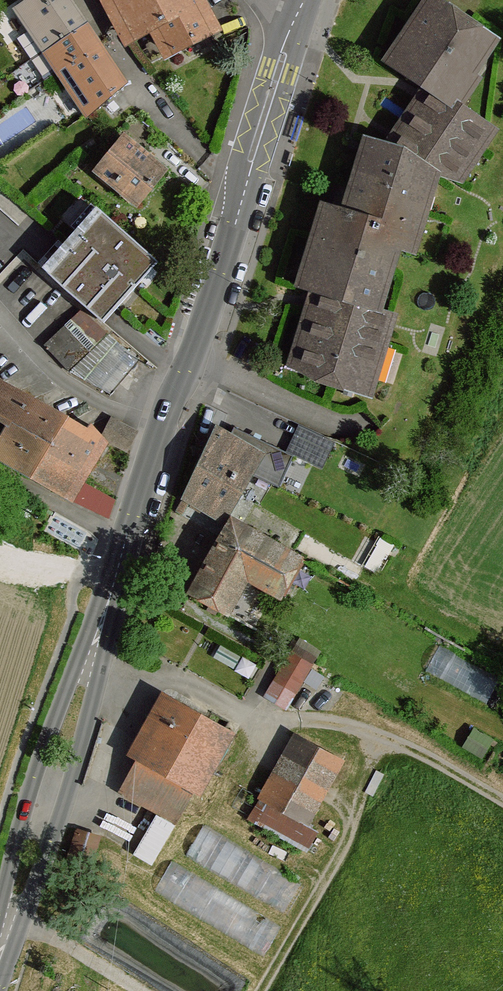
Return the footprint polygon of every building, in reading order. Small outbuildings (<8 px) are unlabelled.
[(61,75),(105,46),(74,0),(38,0),(20,12),(61,75)] [(138,44),(164,31),(178,57),(216,38),(197,0),(116,0),(138,44)] [(374,396),(397,321),(385,316),(406,249),(420,254),(446,177),(466,182),(500,132),(468,109),(487,81),(481,78),(502,45),(502,41),(441,0),(438,0),(394,65),(433,88),(393,150),(374,144),(352,216),(331,209),(306,290),(318,294),(296,370),(374,396)] [(129,138),(100,174),(142,208),(171,172),(129,138)] [(110,326),(163,266),(104,213),(50,274),(110,326)] [(85,312),(49,347),(74,372),(110,337),(85,312)] [(0,447),(0,461),(74,502),(109,519),(117,503),(87,487),(111,444),(131,453),(139,432),(115,420),(107,439),(96,429),(92,434),(2,380),(0,383),(0,404),(2,405),(0,409),(0,420),(11,429),(0,447)] [(235,439),(223,432),(188,503),(230,527),(259,474),(272,481),(286,456),(240,431),(235,439)] [(236,523),(195,597),(234,619),(254,583),(287,602),(308,563),(236,523)] [(440,646),(430,672),(493,696),(502,669),(440,646)] [(296,655),(270,698),(290,710),(316,667),(296,655)] [(161,693),(128,752),(198,791),(231,732),(161,693)] [(344,760),(296,734),(262,797),(309,823),(344,760)] [(103,839),(79,832),(67,870),(91,877),(103,839)]
